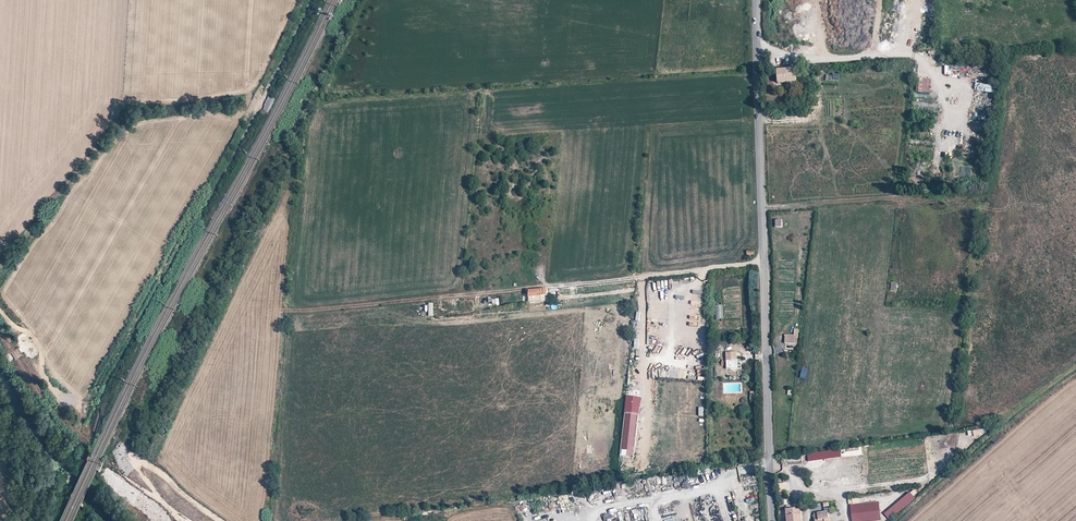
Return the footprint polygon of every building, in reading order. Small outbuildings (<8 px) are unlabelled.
[(881,41),(889,43),(890,36),(882,34),(881,41)] [(796,81),(795,67),(777,69),(778,82),(796,81)] [(915,91),(929,93),(931,79),(917,78),(915,91)] [(975,90),(991,91),(992,84),(975,83),(975,90)] [(541,289),(528,289),(529,302),(536,302),(535,296),(548,296),(547,288),(541,289)] [(799,330),(795,329),(794,335),(785,334),(784,343),(797,344),(799,330)] [(740,352),(726,352),(726,360),(731,360),(731,362),(737,362),(737,360),(740,360),(740,352)] [(636,415),(626,414),(622,456),(633,457),(636,415)] [(973,430),(974,436),(987,433),(985,427),(973,430)] [(841,449),(808,453),(809,461),(842,457),(841,449)] [(802,455),(781,456),(782,465),(802,464),(802,455)] [(779,482),(779,492),(789,492),(789,482),(779,482)] [(910,492),(884,513),(890,520),(916,499),(910,492)] [(879,501),(851,505),(853,520),(879,520),(882,520),(879,501)] [(801,507),(786,508),(787,520),(802,520),(801,507)] [(818,512),(819,520),(830,518),(828,510),(818,512)]
